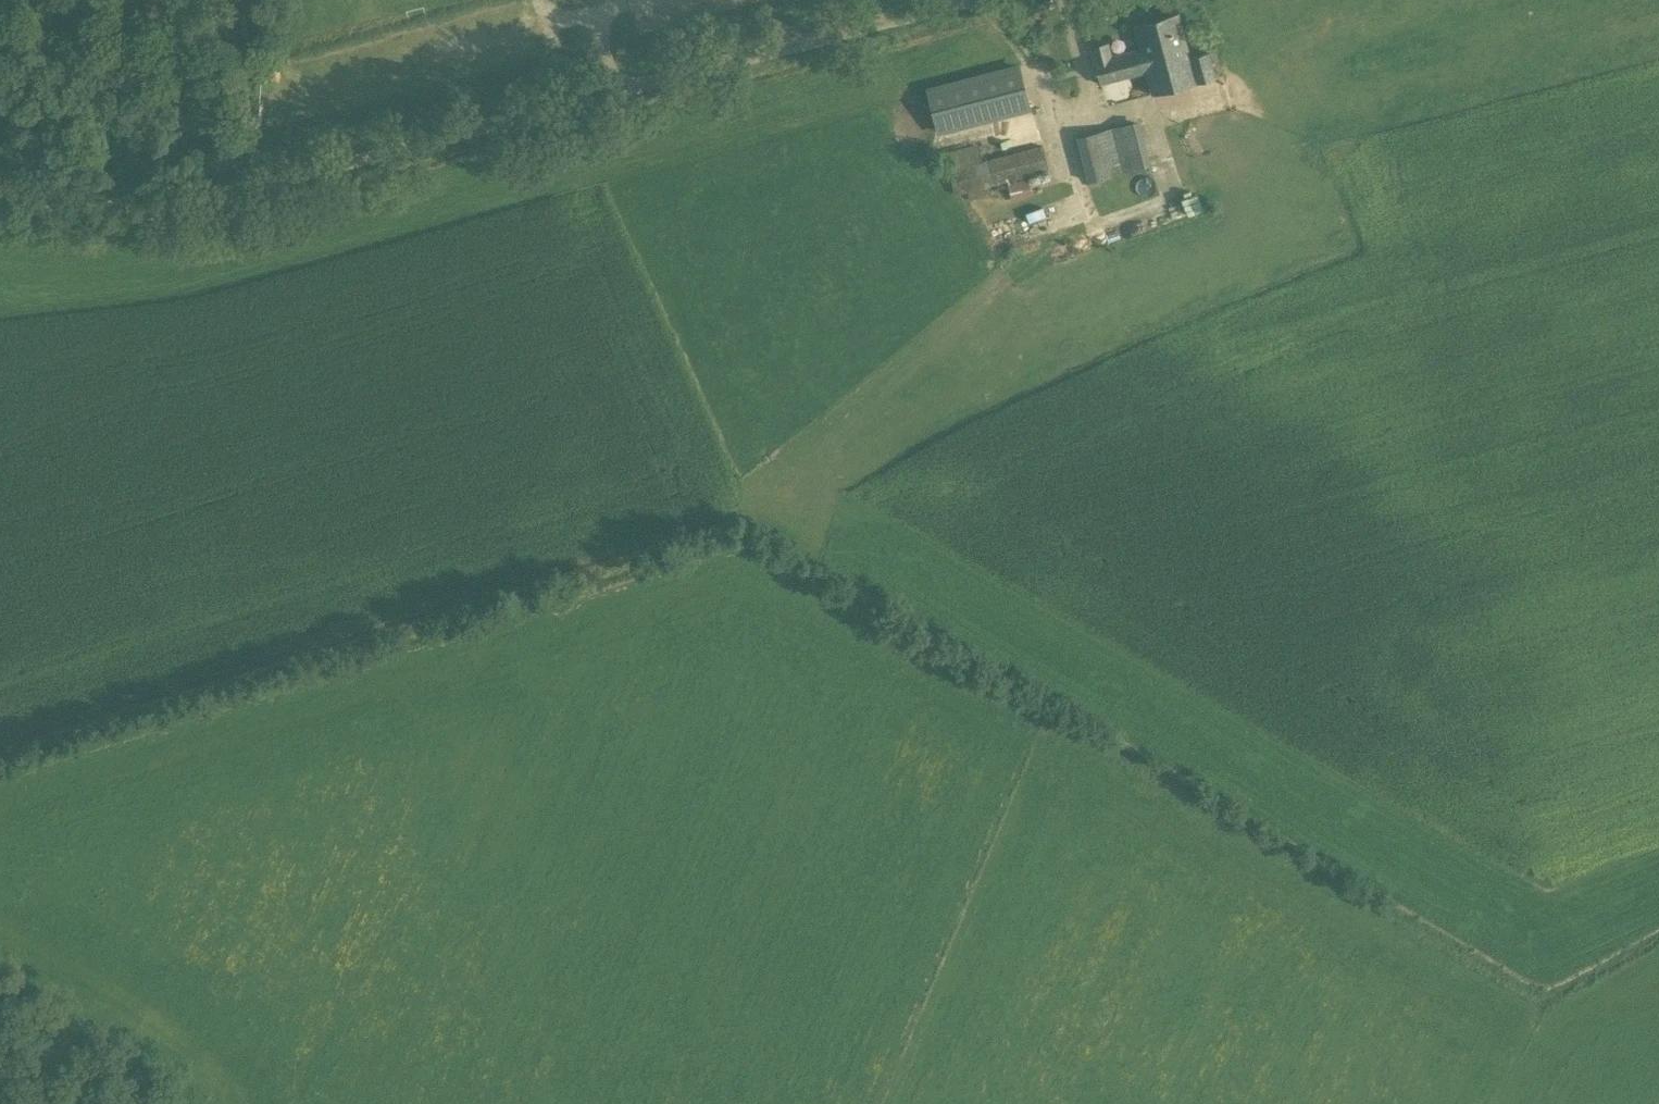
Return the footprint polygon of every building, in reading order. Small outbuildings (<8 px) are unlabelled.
[(1152,94),(1216,78),(1209,51),(1190,56),(1179,14),(1134,26),(1139,45),(1112,53),(1109,42),(1091,48),(1101,85),(1147,73),(1152,94)] [(928,91),(938,131),(1029,108),(1019,67),(928,91)] [(1088,182),(1152,166),(1139,120),(1078,139),(1088,182)] [(943,152),(948,170),(981,161),(977,143),(943,152)] [(948,170),(954,196),(1050,171),(1043,145),(981,161),(948,170)]
